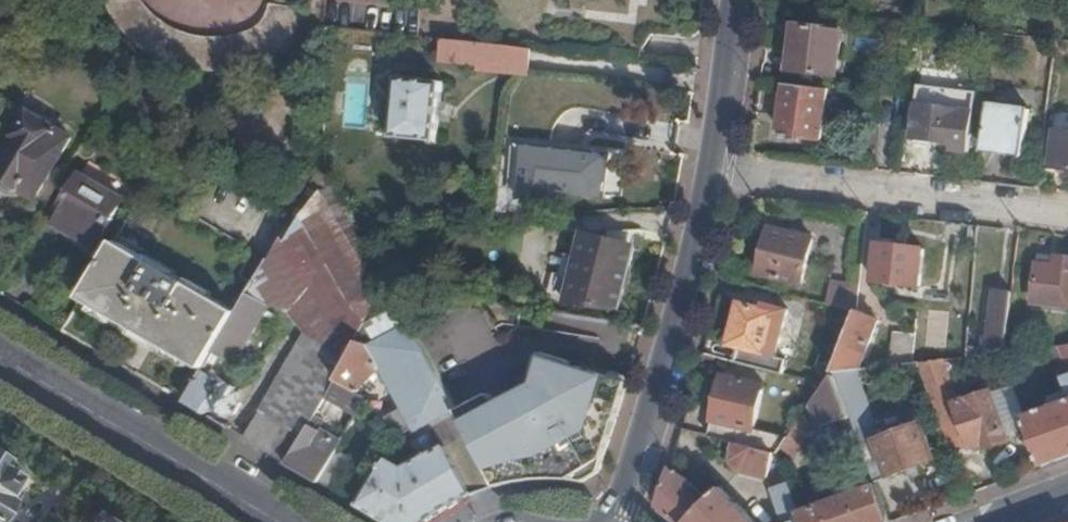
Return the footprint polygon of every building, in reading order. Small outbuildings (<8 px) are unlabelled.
[(271,5),(265,17),(257,28),(243,34),(229,37),(214,39),(199,37),(185,33),(172,27),(155,14),(147,8),(143,0),(109,0),(111,9),(116,20),(123,29),(137,45),(150,54),(163,61),(183,68),(207,72),(231,71),(250,67),(267,61),(282,51),(294,37),(300,23),(304,9),(271,5)] [(792,67),(838,72),(843,27),(796,22),(792,67)] [(979,42),(981,30),(962,29),(961,40),(979,42)] [(501,71),(504,44),(444,37),(441,59),(481,63),(480,69),(501,71)] [(662,81),(664,64),(635,62),(634,79),(662,81)] [(398,76),(392,135),(437,139),(442,81),(398,76)] [(826,85),(786,80),(782,124),(800,125),(800,133),(822,136),(826,85)] [(969,151),(974,109),(917,101),(914,136),(954,140),(954,149),(969,151)] [(1026,150),(1030,109),(990,104),(985,144),(1026,150)] [(23,187),(37,196),(71,136),(31,112),(17,135),(23,139),(0,178),(20,190),(23,187)] [(800,125),(782,124),(781,132),(800,133),(800,125)] [(1055,128),(1051,164),(1067,165),(1067,130),(1055,128)] [(609,157),(523,149),(518,200),(557,204),(558,196),(604,201),(609,157)] [(55,221),(95,246),(124,198),(83,173),(55,221)] [(294,220),(272,258),(291,271),(273,300),(294,310),(309,333),(352,358),(385,302),(317,180),(294,220)] [(760,270),(804,281),(815,236),(771,225),(760,270)] [(586,229),(568,299),(623,305),(638,247),(617,241),(617,238),(586,229)] [(192,360),(206,369),(216,351),(239,312),(117,240),(83,297),(94,303),(192,360)] [(877,277),(924,281),(928,247),(881,242),(877,277)] [(549,297),(564,301),(575,255),(560,252),(549,297)] [(1067,303),(1067,255),(1060,254),(1059,262),(1039,260),(1035,299),(1067,303)] [(291,271),(272,258),(239,312),(216,351),(236,362),(273,300),(291,271)] [(857,308),(861,283),(837,280),(831,301),(845,305),(855,307),(857,308)] [(990,351),(1003,349),(1010,348),(1015,290),(995,287),(990,345),(990,351)] [(472,495),(499,486),(460,413),(438,375),(393,290),(385,302),(352,358),(340,378),(360,391),(383,367),(418,429),(427,426),(438,448),(402,466),(387,458),(359,504),(390,521),(425,521),(442,509),(472,495)] [(741,301),(728,355),(760,364),(765,349),(778,352),(788,306),(764,300),(763,306),(741,301)] [(192,360),(94,303),(90,308),(189,365),(192,360)] [(859,308),(837,370),(862,367),(880,316),(859,308)] [(914,360),(919,360),(943,357),(972,353),(972,342),(973,328),(918,321),(917,330),(914,360)] [(914,360),(917,330),(899,328),(896,363),(914,360)] [(332,392),(340,378),(352,358),(309,333),(246,438),(289,463),(313,423),(332,392)] [(990,345),(972,342),(972,353),(990,351),(990,345)] [(919,360),(951,447),(973,440),(960,403),(943,357),(919,360)] [(599,476),(626,392),(591,381),(590,387),(576,381),(578,376),(546,367),(539,391),(503,412),(498,403),(482,412),(478,403),(460,413),(499,486),(512,483),(532,479),(558,479),(581,480),(599,476)] [(829,381),(812,403),(820,425),(852,413),(837,370),(829,381)] [(186,402),(201,411),(218,410),(227,415),(237,414),(244,403),(240,391),(205,371),(186,402)] [(712,417),(753,427),(753,425),(763,382),(723,372),(712,417)] [(370,396),(360,391),(340,378),(332,392),(361,410),(370,396)] [(960,403),(973,440),(975,445),(988,440),(991,446),(1011,438),(1002,416),(1007,414),(1004,403),(999,405),(993,392),(960,403)] [(387,406),(370,396),(361,410),(354,423),(369,433),(387,406)] [(1045,463),(1067,454),(1067,396),(1027,412),(1045,463)] [(805,411),(812,424),(820,425),(812,403),(805,411)] [(779,449),(784,463),(812,424),(805,411),(790,434),(779,449)] [(871,464),(877,478),(935,456),(921,419),(863,441),(871,464)] [(319,481),(339,448),(343,441),(313,423),(289,463),(319,481)] [(774,448),(779,449),(790,434),(753,425),(753,427),(749,442),(774,448)] [(749,442),(736,439),(732,454),(742,468),(767,473),(774,448),(749,442)] [(319,481),(334,489),(353,457),(339,448),(319,481)] [(0,521),(1,521),(13,502),(4,497),(8,493),(14,490),(19,482),(17,474),(4,466),(7,461),(0,456),(0,521)] [(723,485),(706,501),(690,485),(695,481),(670,463),(657,503),(673,514),(682,521),(761,521),(723,485)] [(871,464),(866,465),(872,480),(877,478),(871,464)] [(800,507),(805,521),(883,521),(891,519),(877,478),(872,480),(800,507)] [(790,479),(771,485),(784,521),(805,521),(800,507),(790,479)] [(98,513),(92,521),(112,521),(98,513)]
